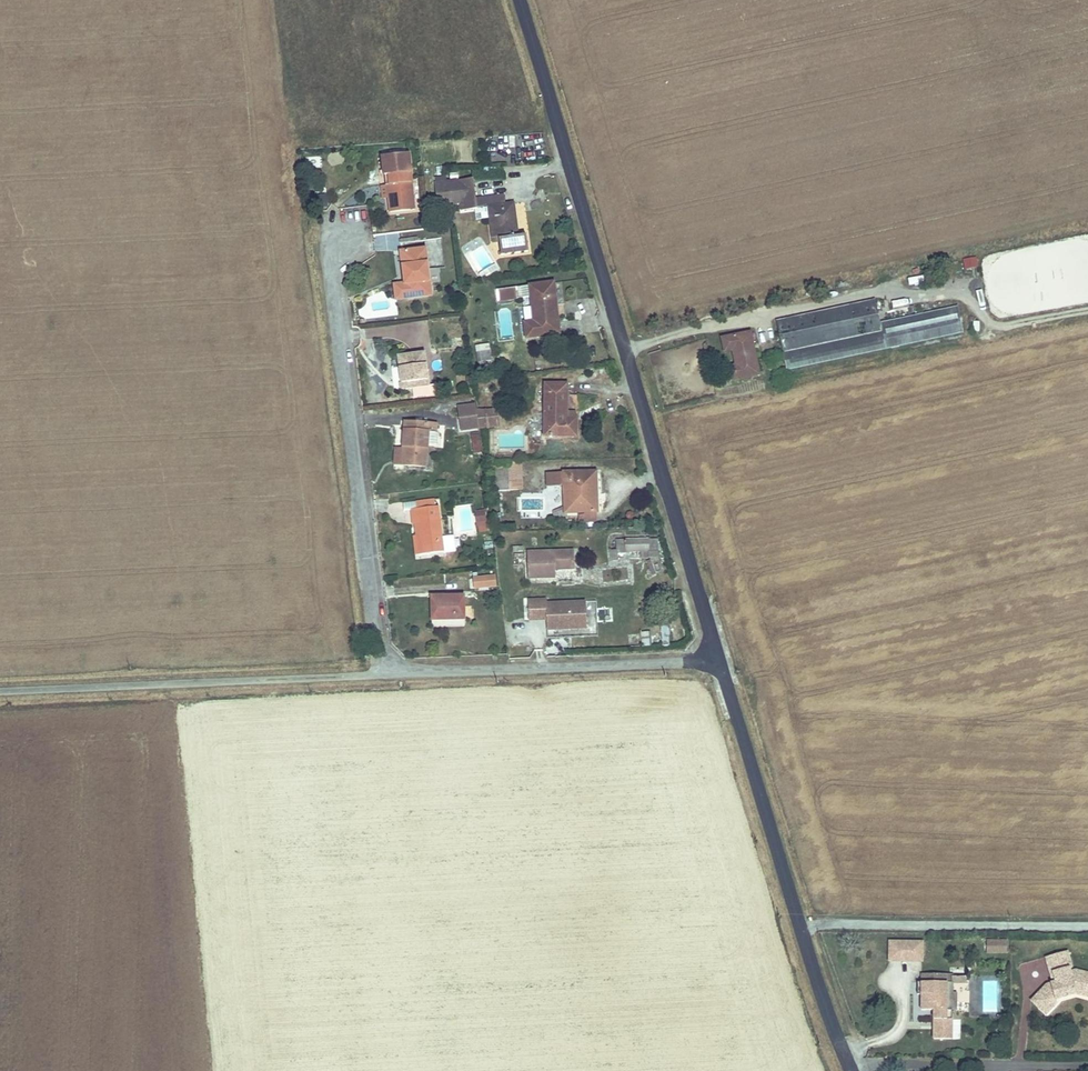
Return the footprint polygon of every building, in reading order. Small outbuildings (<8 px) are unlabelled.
[(407,139),(380,142),(382,160),(393,159),(393,170),(390,171),(391,182),(387,183),(390,212),(414,209),(407,139)] [(393,159),(382,160),(383,171),(390,171),(393,170),(393,159)] [(504,168),(487,168),(488,179),(504,179),(504,168)] [(449,189),(452,213),(464,212),(465,217),(480,215),(481,224),(493,222),(496,243),(502,243),(503,259),(532,255),(530,243),(521,244),(517,215),(509,216),(507,203),(479,206),(477,186),(449,189)] [(480,281),(498,271),(484,245),(466,255),(480,281)] [(409,281),(394,283),(396,295),(432,292),(427,247),(402,250),(404,269),(408,269),(409,281)] [(520,298),(529,296),(527,287),(518,288),(520,298)] [(496,288),(496,301),(515,301),(516,289),(496,288)] [(554,292),(531,296),(536,329),(526,331),(529,345),(561,340),(554,292)] [(873,296),(775,319),(782,349),(881,326),(873,296)] [(749,333),(721,339),(724,351),(732,350),(736,366),(728,368),(731,380),(758,373),(749,333)] [(479,364),(492,360),(488,343),(474,346),(479,364)] [(423,351),(397,355),(402,389),(429,385),(423,351)] [(414,398),(435,398),(435,388),(414,388),(414,398)] [(569,388),(548,388),(546,437),(578,438),(579,421),(568,421),(569,388)] [(480,431),(476,405),(461,407),(464,433),(480,431)] [(394,450),(394,463),(426,465),(428,423),(404,421),(402,450),(394,450)] [(471,452),(480,452),(480,434),(471,434),(471,452)] [(523,464),(506,463),(504,490),(522,491),(523,464)] [(593,471),(567,473),(568,512),(600,510),(600,500),(594,500),(593,471)] [(441,499),(414,502),(416,512),(419,512),(422,546),(446,543),(441,499)] [(470,503),(459,506),(462,519),(473,517),(470,503)] [(486,511),(475,511),(476,533),(487,532),(486,511)] [(615,550),(609,550),(609,559),(616,559),(616,552),(627,551),(628,549),(656,546),(654,534),(614,538),(615,550)] [(575,550),(528,553),(529,578),(557,576),(557,569),(576,568),(575,550)] [(495,576),(472,576),(473,590),(496,589),(495,576)] [(466,595),(431,596),(432,619),(467,618),(466,595)] [(587,607),(569,608),(570,619),(588,618),(588,621),(597,621),(597,627),(615,626),(614,615),(598,616),(597,610),(587,611),(587,607)] [(669,628),(659,628),(659,646),(669,645),(669,628)] [(629,647),(650,646),(650,632),(628,633),(629,647)] [(987,939),(986,954),(1007,955),(1007,940),(987,939)] [(923,963),(923,941),(888,940),(887,962),(923,963)] [(1041,1007),(1052,996),(1056,999),(1079,992),(1087,995),(1087,971),(1080,969),(1069,973),(1067,967),(1071,966),(1067,950),(1045,956),(1049,972),(1053,971),(1056,981),(1046,984),(1032,999),(1041,1007)] [(945,1010),(944,984),(944,983),(915,984),(915,995),(919,995),(920,1012),(933,1012),(934,1039),(950,1040),(950,1010),(945,1010)] [(1052,996),(1041,1007),(1048,1014),(1059,1002),(1056,999),(1052,996)]
